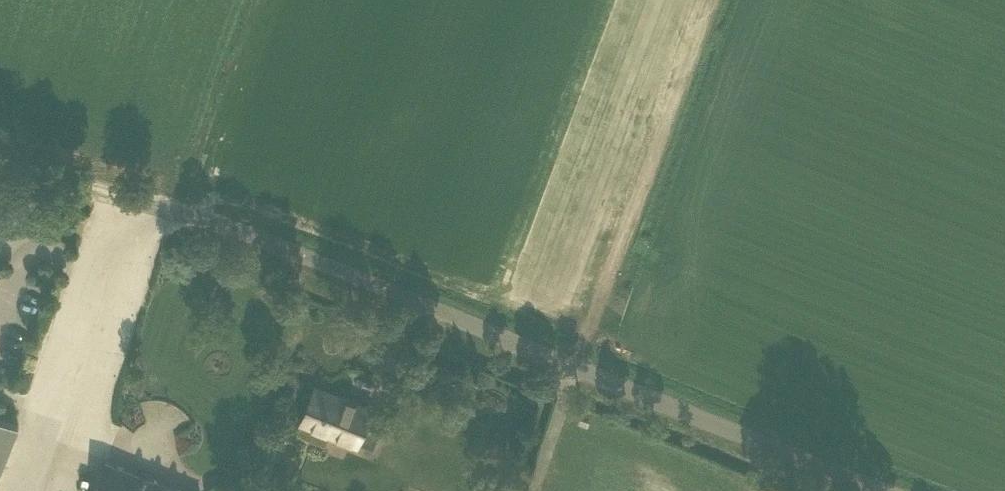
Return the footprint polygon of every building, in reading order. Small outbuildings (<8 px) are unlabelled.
[(301,422),(357,444),(372,406),(370,406),(373,396),(347,386),(344,395),(316,385),(314,390),(298,384),(288,411),(303,417),(301,422)] [(19,423),(0,416),(0,471),(19,423)] [(106,459),(93,490),(185,490),(106,459)]
